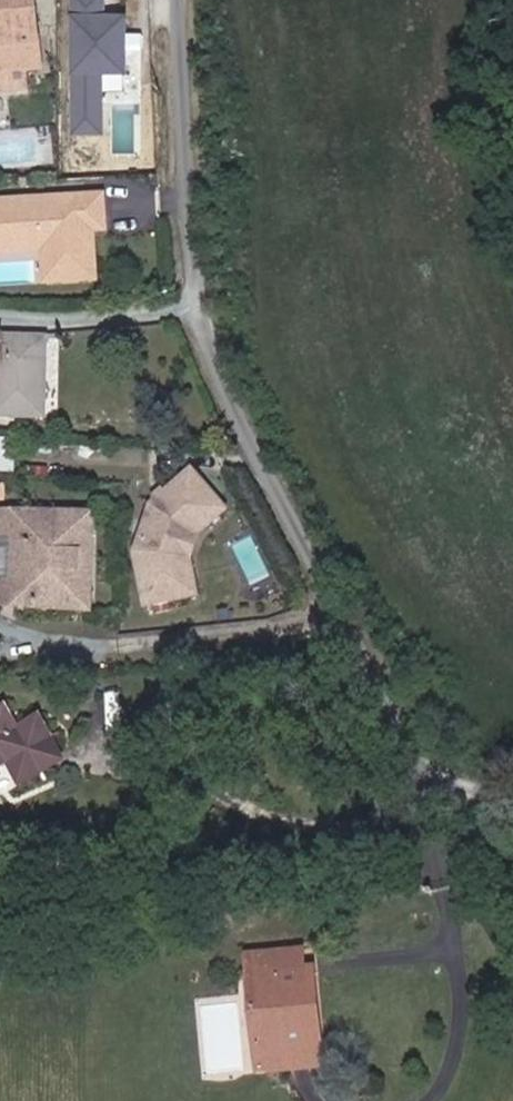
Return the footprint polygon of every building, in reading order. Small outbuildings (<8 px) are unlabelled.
[(35,0),(0,0),(0,87),(24,85),(22,65),(42,63),(35,0)] [(70,132),(105,132),(105,73),(126,73),(126,12),(106,12),(106,0),(71,0),(70,132)] [(0,206),(0,256),(37,256),(48,256),(48,277),(87,277),(87,254),(82,249),(82,238),(99,238),(99,205),(0,206)] [(48,277),(48,256),(37,256),(37,288),(87,288),(87,277),(48,277)] [(0,343),(0,399),(45,400),(48,346),(0,343)] [(44,417),(45,400),(0,399),(0,417),(44,417)] [(176,565),(185,541),(201,528),(207,534),(223,521),(191,482),(150,514),(133,561),(140,613),(182,607),(176,565)] [(91,620),(92,516),(17,512),(11,614),(91,620)] [(184,566),(191,546),(207,534),(201,528),(185,541),(176,565),(182,607),(191,605),(184,566)] [(0,769),(12,793),(47,777),(53,756),(38,724),(17,733),(5,711),(0,713),(0,769)] [(303,938),(250,945),(252,964),(264,1054),(316,1049),(330,1048),(318,957),(308,959),(303,938)]
